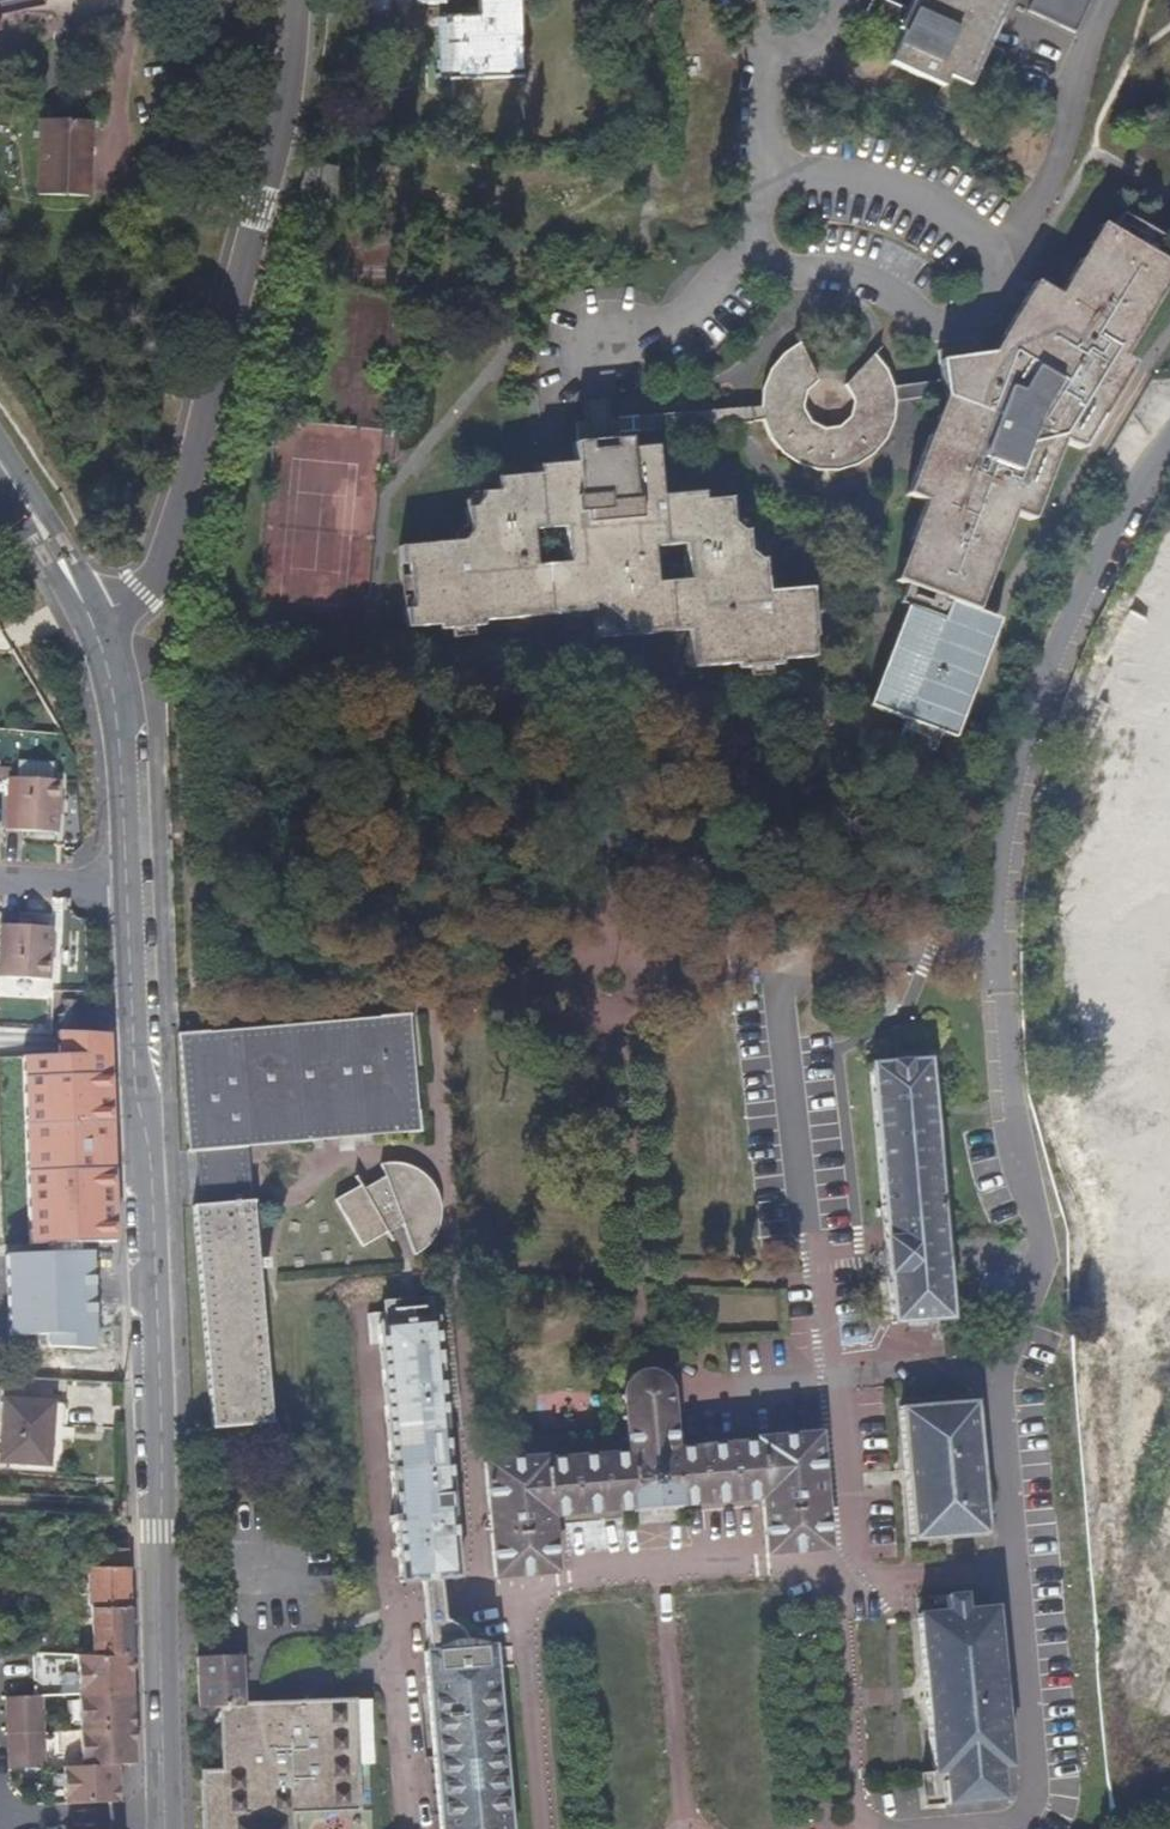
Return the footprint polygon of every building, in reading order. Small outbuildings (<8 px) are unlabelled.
[(891,40),(898,43),(886,75),(936,95),(964,107),(972,89),(989,52),(1013,0),(910,0),(891,40)] [(1095,0),(1038,0),(1029,21),(1076,42),(1095,0)] [(526,87),(525,4),(482,5),(483,23),(454,24),(454,88),(526,87)] [(988,97),(1007,59),(989,52),(972,89),(988,97)] [(91,129),(40,127),(38,198),(89,199),(91,129)] [(331,197),(333,164),(303,162),(301,195),(331,197)] [(1000,375),(1037,315),(1057,325),(1114,236),(1099,227),(1059,298),(1036,285),(995,354),(989,360),(983,361),(981,352),(932,358),(936,387),(1000,375)] [(1134,367),(1125,362),(1169,283),(1169,268),(1114,236),(1057,325),(1037,315),(1000,375),(936,387),(893,394),(885,373),(876,363),(872,364),(846,390),(848,401),(852,410),(847,420),(837,428),(823,428),(812,424),(806,413),(806,403),(807,395),(811,386),(817,384),(800,346),(783,354),(766,370),(762,387),(760,415),(624,424),(610,426),(580,429),(574,429),(574,477),(495,483),(491,497),(478,500),(463,512),(465,539),(454,544),(400,553),(402,639),(484,636),(484,626),(586,621),(596,606),(627,632),(632,632),(698,627),(699,640),(685,640),(687,677),(735,672),(735,680),(785,676),(784,667),(812,669),(809,645),(804,647),(804,632),(811,632),(809,596),(764,597),(764,566),(750,564),(749,553),(749,541),(731,534),(731,505),(700,507),(701,502),(651,504),(650,457),(621,456),(622,443),(765,433),(769,447),(785,465),(806,474),(823,476),(841,476),(863,467),(882,450),(897,428),(899,410),(933,409),(938,409),(959,410),(927,492),(942,499),(909,594),(977,617),(1012,526),(1032,527),(1070,454),(1083,458),(1134,367)] [(610,426),(609,404),(581,406),(580,429),(610,426)] [(927,492),(959,410),(938,409),(903,503),(920,512),(895,585),(894,589),(909,594),(942,499),(927,492)] [(627,632),(596,606),(586,621),(588,635),(591,647),(605,648),(625,641),(632,632),(627,632)] [(1112,630),(1105,654),(1151,751),(1095,828),(1121,1032),(1163,1062),(1169,1059),(1169,646),(1112,630)] [(58,776),(7,774),(5,826),(32,827),(32,832),(52,833),(52,829),(56,829),(58,776)] [(2,924),(0,965),(0,977),(53,979),(55,924),(50,924),(51,920),(30,919),(30,923),(2,924)] [(80,1027),(82,1001),(66,1001),(65,1027),(80,1027)] [(174,1037),(184,1159),(192,1157),(246,1154),(421,1140),(412,1018),(174,1037)] [(939,1065),(939,1055),(907,1054),(905,1060),(869,1065),(868,1071),(869,1071),(939,1065)] [(951,1325),(933,1115),(944,1111),(940,1065),(939,1065),(869,1071),(887,1249),(892,1329),(951,1325)] [(251,1204),(246,1154),(192,1157),(197,1209),(251,1204)] [(358,1189),(334,1202),(359,1251),(400,1229),(410,1259),(417,1255),(429,1247),(437,1230),(439,1210),(435,1194),(424,1180),(414,1172),(392,1167),(378,1168),(379,1175),(384,1175),(384,1180),(371,1188),(370,1193),(361,1194),(358,1189)] [(197,1209),(190,1209),(207,1436),(275,1431),(259,1204),(251,1204),(197,1209)] [(401,1313),(378,1314),(396,1550),(400,1588),(415,1587),(440,1585),(464,1584),(459,1528),(458,1508),(451,1430),(440,1322),(403,1321),(401,1313)] [(458,1508),(459,1528),(493,1526),(496,1584),(555,1577),(552,1521),(764,1509),(767,1559),(831,1553),(818,1437),(756,1440),(755,1448),(678,1450),(669,1388),(656,1374),(637,1375),(626,1380),(623,1389),(628,1456),(484,1466),(487,1507),(458,1508)] [(977,1404),(897,1411),(908,1547),(988,1540),(977,1404)] [(55,1409),(6,1406),(3,1468),(52,1470),(55,1409)] [(129,1584),(128,1556),(89,1554),(90,1612),(92,1613),(94,1660),(131,1661),(129,1584)] [(440,1585),(415,1587),(422,1657),(472,1652),(461,1634),(445,1623),(440,1585)] [(946,1613),(916,1618),(930,1775),(917,1777),(921,1814),(1004,1803),(1003,1773),(1012,1769),(996,1613),(969,1613),(965,1596),(943,1600),(946,1613)] [(54,1658),(55,1644),(31,1644),(31,1657),(52,1658),(54,1658)] [(422,1657),(438,1828),(510,1828),(503,1751),(496,1687),(496,1648),(472,1652),(422,1657)] [(133,1696),(131,1661),(94,1660),(78,1659),(79,1698),(133,1696)] [(360,1815),(357,1769),(354,1701),(245,1706),(241,1662),(191,1661),(191,1666),(194,1714),(221,1713),(221,1773),(197,1774),(201,1828),(296,1828),(296,1819),(305,1818),(305,1825),(360,1815)] [(134,1731),(133,1696),(79,1698),(81,1733),(134,1731)] [(44,1716),(44,1700),(7,1701),(7,1718),(44,1716)] [(374,1769),(372,1702),(354,1701),(357,1769),(374,1769)] [(45,1734),(44,1716),(7,1718),(8,1736),(45,1734)] [(135,1766),(134,1731),(81,1733),(82,1769),(117,1767),(135,1766)] [(46,1753),(45,1734),(8,1736),(9,1754),(46,1753)] [(46,1770),(46,1753),(9,1754),(10,1771),(46,1770)] [(118,1804),(117,1767),(82,1769),(64,1769),(65,1806),(118,1804)]
